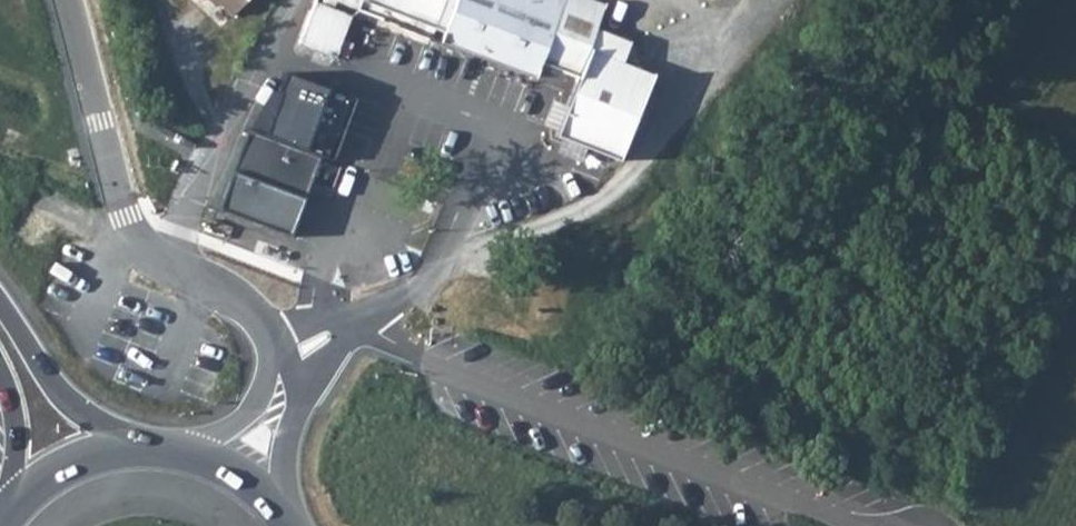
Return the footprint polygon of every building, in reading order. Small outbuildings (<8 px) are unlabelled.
[(219,3),(231,15),(245,0),(215,0),(219,3)] [(351,16),(359,10),(334,0),(316,0),(315,2),(351,16)] [(359,10),(429,37),(431,37),(433,29),(444,0),(334,0),(359,10)] [(433,29),(442,32),(454,0),(444,0),(433,29)] [(442,32),(538,69),(540,64),(574,77),(592,31),(602,5),(590,0),(454,0),(442,32)] [(351,16),(315,2),(299,43),(335,58),(351,16)] [(626,44),(592,31),(574,77),(551,137),(614,161),(645,77),(617,66),(626,44)] [(538,69),(442,32),(439,40),(535,77),(538,69)] [(319,157),(246,129),(216,209),(288,237),(319,157)]
